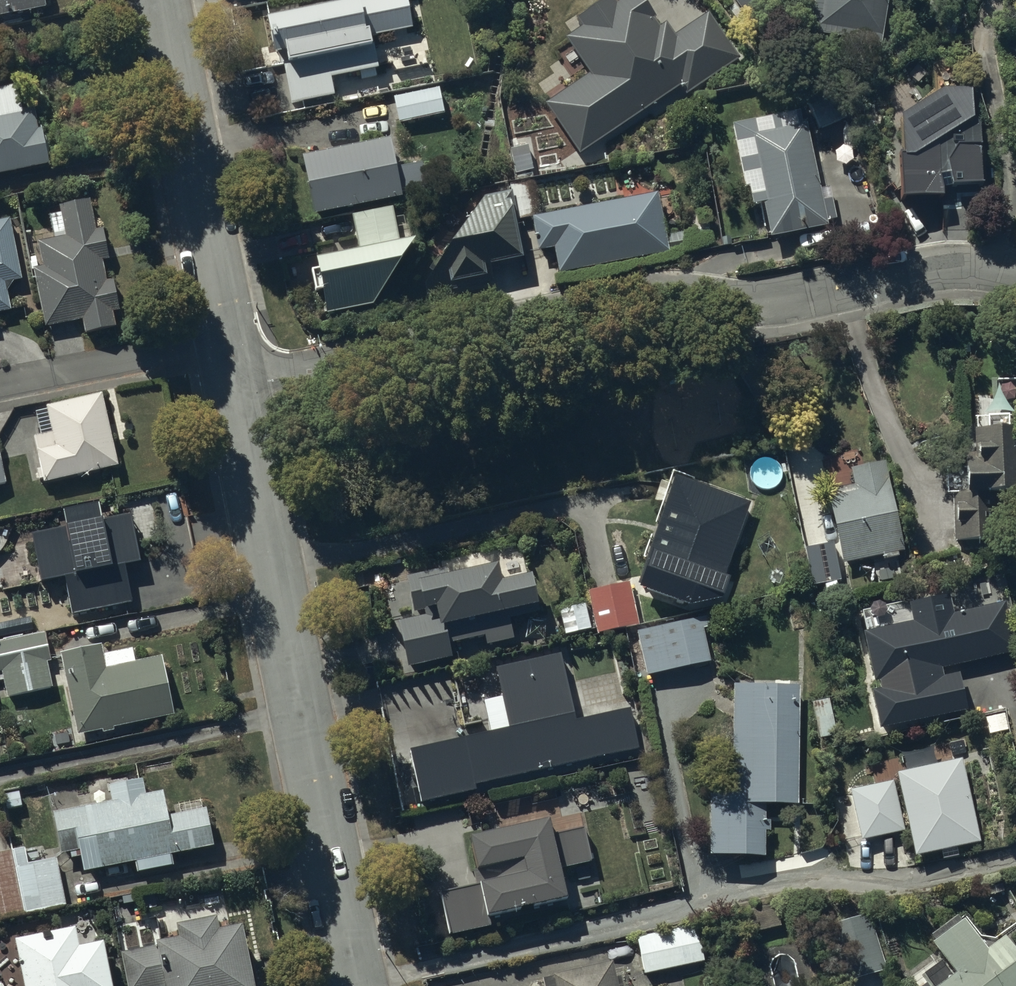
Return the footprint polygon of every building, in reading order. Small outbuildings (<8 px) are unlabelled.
[(47,14),(44,0),(0,0),(0,23),(47,14)] [(269,10),(275,47),(281,46),(291,100),(335,91),(332,74),(360,68),(362,77),(378,74),(376,65),(394,61),(395,68),(427,62),(425,51),(428,50),(425,36),(422,37),(421,32),(415,33),(413,18),(421,16),(419,1),(408,3),(407,0),(321,0),(269,10)] [(580,149),(681,82),(687,90),(739,54),(708,9),(676,31),(667,18),(662,22),(647,0),(598,0),(577,14),(583,23),(567,34),(591,69),(546,100),(580,149)] [(881,37),(887,0),(815,0),(812,28),(881,37)] [(49,159),(41,125),(38,125),(34,104),(24,107),(18,81),(0,85),(0,170),(49,159)] [(394,93),(399,119),(444,109),(439,84),(394,93)] [(945,107),(890,109),(900,189),(982,188),(965,101),(945,102),(945,107)] [(807,116),(750,126),(772,232),(829,222),(807,116)] [(391,135),(303,151),(313,209),(404,192),(403,187),(426,183),(421,160),(397,164),(391,135)] [(526,251),(512,186),(483,192),(466,216),(450,206),(427,245),(442,254),(425,281),(428,292),(496,277),(492,259),(526,251)] [(658,190),(533,213),(539,246),(555,243),(560,268),(669,248),(658,190)] [(43,263),(34,264),(45,323),(83,316),(85,329),(114,322),(113,307),(119,306),(113,277),(105,278),(102,256),(108,255),(104,226),(95,227),(89,197),(50,205),(56,237),(40,238),(43,263)] [(392,204),(352,211),(359,243),(318,252),(328,310),(372,303),(415,232),(398,235),(392,204)] [(9,307),(5,279),(20,277),(12,216),(0,217),(0,308),(9,307)] [(102,389),(46,401),(47,407),(37,409),(42,431),(35,433),(42,465),(38,466),(40,475),(44,474),(45,478),(118,462),(102,389)] [(954,537),(998,536),(997,484),(1015,484),(1015,424),(975,425),(976,456),(964,457),(965,467),(946,467),(947,488),(953,487),(954,537)] [(830,484),(844,560),(885,550),(886,555),(898,553),(897,547),(903,546),(886,459),(853,465),(856,479),(830,484)] [(727,574),(751,503),(675,475),(666,501),(680,507),(665,551),(653,547),(639,585),(689,603),(720,597),(722,592),(725,593),(731,575),(727,574)] [(826,579),(830,600),(849,597),(836,536),(806,542),(814,582),(826,579)] [(503,576),(498,557),(448,570),(446,563),(407,573),(417,613),(398,617),(410,663),(459,651),(456,639),(486,632),(488,640),(516,633),(511,614),(533,608),(530,597),(539,595),(533,568),(503,576)] [(632,579),(589,587),(597,631),(641,622),(632,579)] [(708,612),(638,627),(647,671),(711,658),(704,624),(711,622),(708,612)] [(0,642),(0,670),(4,670),(9,693),(52,683),(47,658),(52,656),(46,631),(0,642)] [(104,651),(102,641),(62,650),(79,732),(103,726),(104,729),(115,727),(114,723),(175,711),(163,654),(136,658),(134,646),(104,651)] [(559,655),(495,667),(508,727),(409,750),(422,802),(639,749),(629,709),(575,722),(559,655)] [(799,681),(734,680),(733,790),(712,790),(711,850),(766,851),(766,834),(772,834),(772,817),(766,817),(766,799),(799,799),(799,681)] [(143,775),(109,782),(112,797),(55,808),(62,848),(80,844),(85,868),(135,858),(138,869),(174,861),(172,850),(214,842),(206,804),(168,812),(163,786),(146,789),(143,775)] [(548,823),(471,838),(481,890),(441,898),(450,939),(489,930),(487,917),(567,900),(561,875),(590,869),(583,833),(552,839),(548,823)] [(0,851),(0,911),(1,915),(67,902),(57,855),(29,861),(26,846),(0,851)] [(744,909),(749,930),(782,923),(776,900),(744,909)] [(177,917),(180,931),(157,935),(158,943),(121,950),(128,985),(150,985),(166,983),(167,985),(256,985),(243,918),(220,922),(218,910),(177,917)] [(886,966),(869,911),(829,923),(846,978),(886,966)] [(1003,932),(987,944),(964,913),(960,916),(956,911),(930,929),(934,934),(931,936),(953,966),(932,982),(928,977),(915,985),(1015,985),(1015,971),(1014,969),(1015,967),(1015,948),(1003,932)] [(16,932),(27,985),(114,985),(104,934),(80,939),(76,920),(16,932)] [(646,971),(705,958),(697,921),(638,934),(646,971)] [(613,958),(542,975),(545,985),(620,985),(613,958)]
